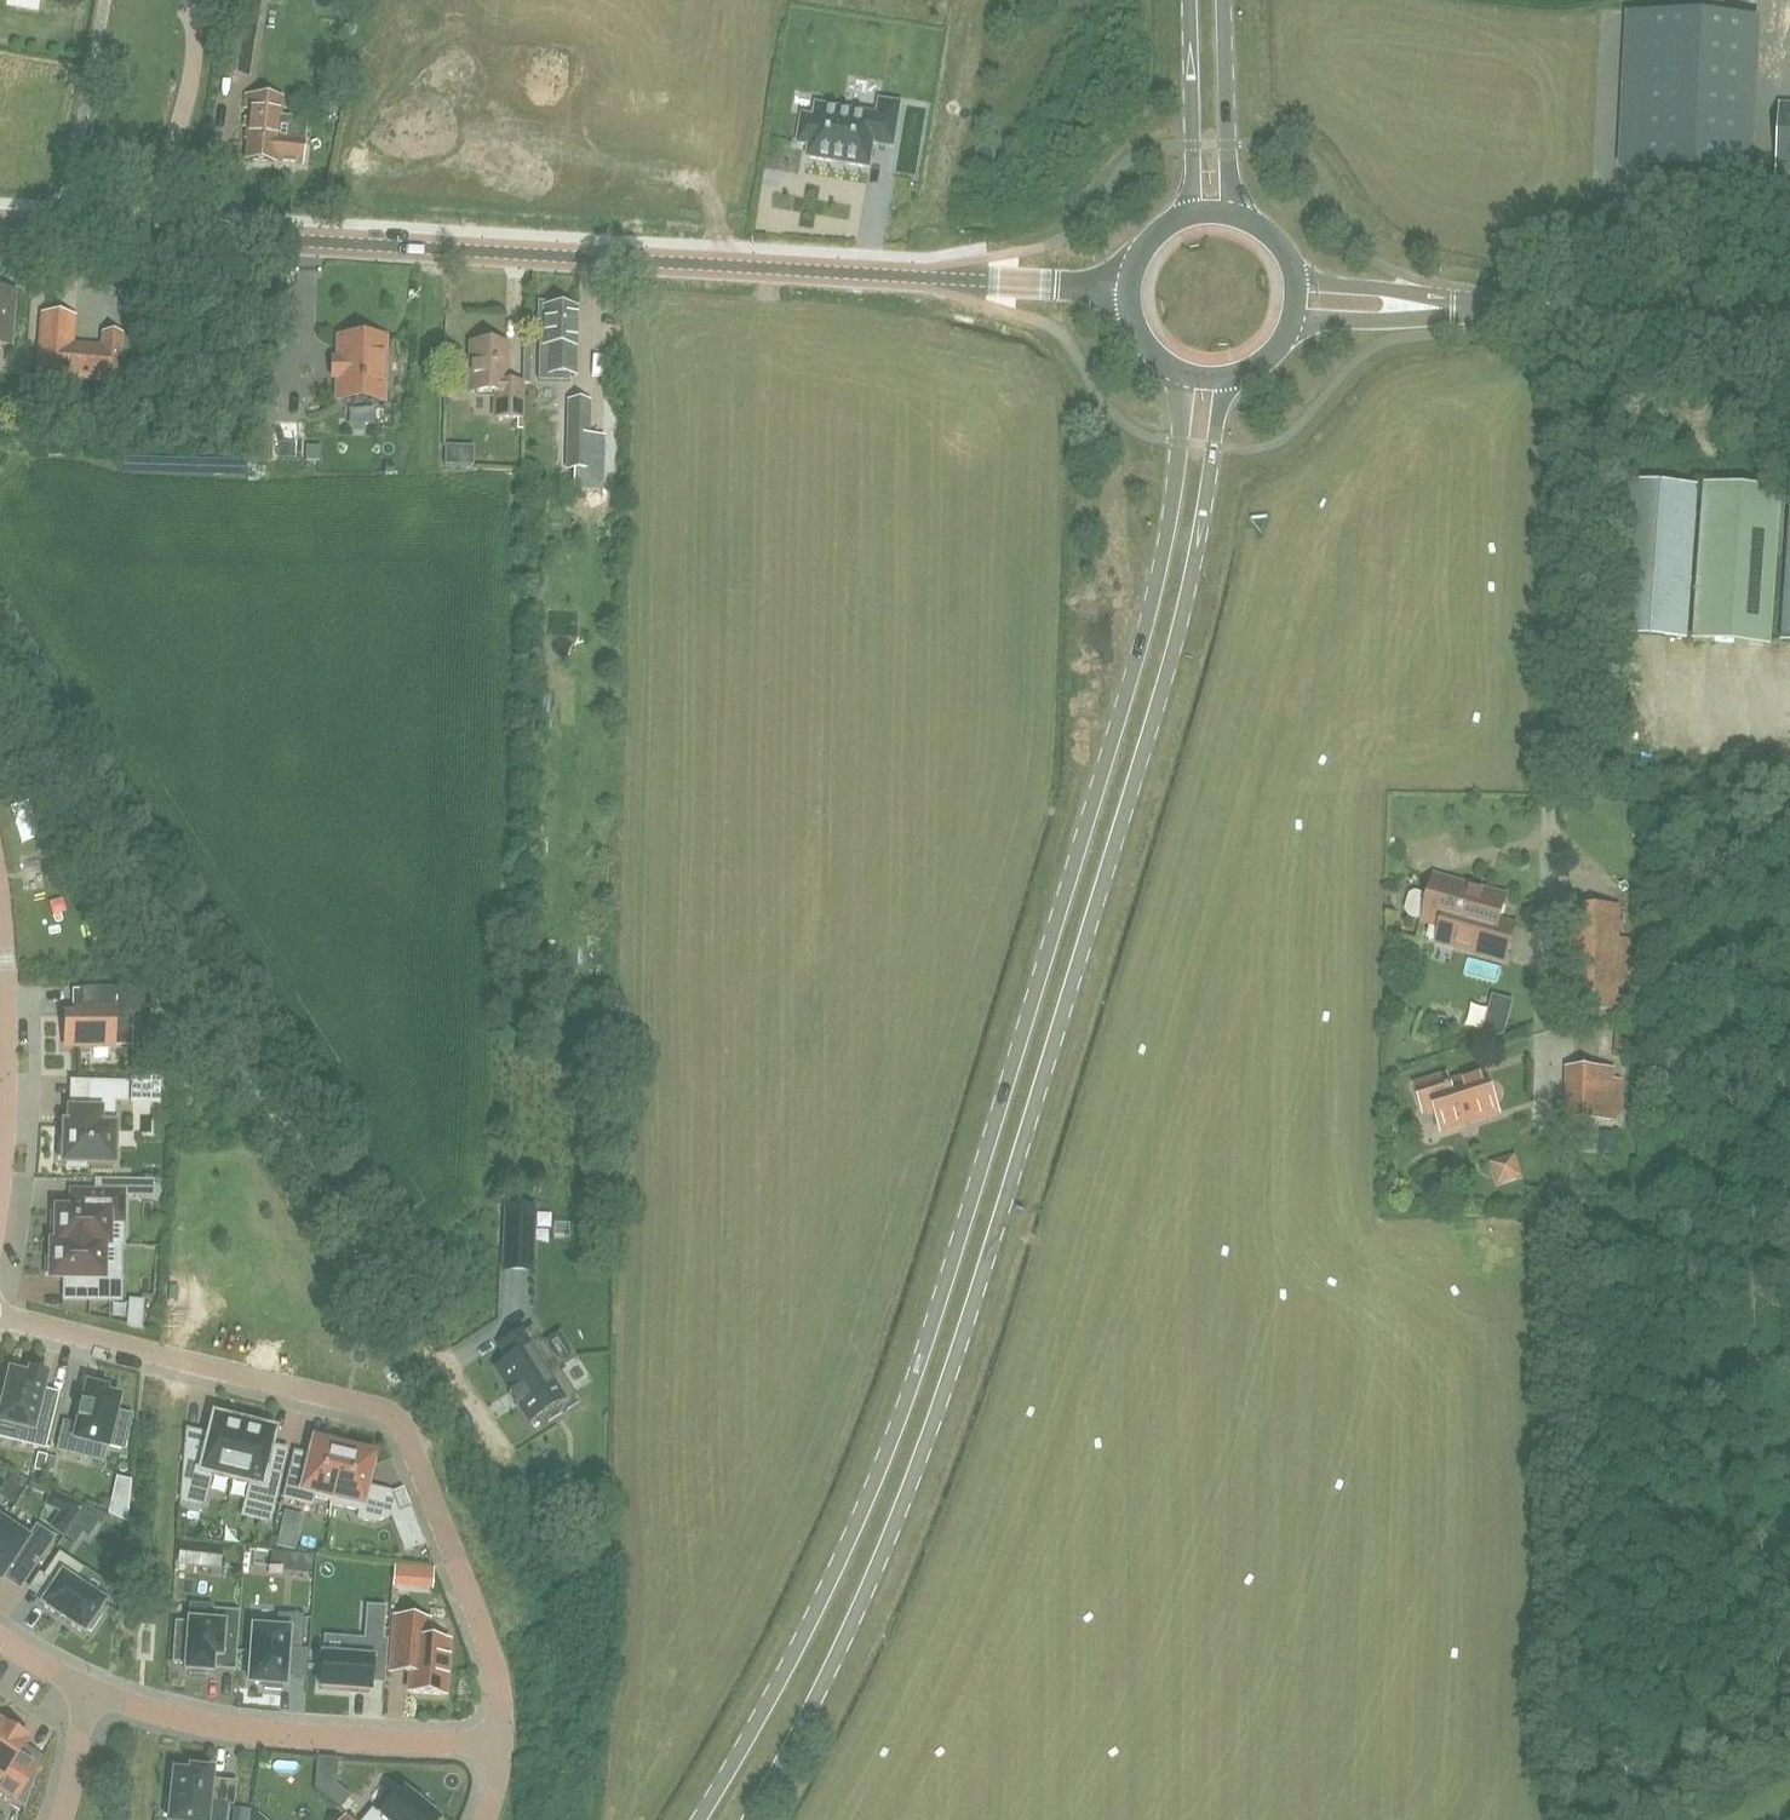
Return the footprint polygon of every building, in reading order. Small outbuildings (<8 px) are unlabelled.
[(1741,21),(1646,16),(1639,167),(1733,171),(1741,21)] [(246,75),(252,37),(233,34),(227,73),(246,75)] [(246,96),(245,110),(249,110),(246,141),(248,141),(246,161),(274,164),(274,162),(303,164),(305,143),(278,140),(280,117),(282,99),(254,96),(246,96)] [(876,116),(815,106),(813,118),(802,116),(797,144),(809,146),(807,158),(869,169),(873,145),(893,148),(900,105),(879,101),(876,116)] [(1781,105),(1777,176),(1789,177),(1789,106),(1781,105)] [(9,347),(13,293),(0,292),(0,347),(9,347)] [(539,346),(538,382),(558,383),(558,376),(570,377),(575,377),(575,369),(577,309),(560,309),(560,304),(538,304),(538,322),(543,322),(542,346),(539,346)] [(40,312),(37,344),(35,376),(34,378),(70,381),(70,380),(97,382),(97,385),(120,387),(124,335),(101,333),(99,350),(72,347),(75,315),(40,312)] [(386,339),(338,337),(337,362),(333,361),(332,379),(337,380),(336,401),(384,402),(386,339)] [(523,382),(506,382),(507,346),(470,345),(470,394),(496,394),(495,419),(517,419),(517,431),(522,431),(523,382)] [(568,421),(567,470),(575,471),(574,489),(602,490),(603,438),(588,437),(588,422),(589,402),(569,402),(568,421)] [(449,446),(448,464),(476,465),(477,446),(449,446)] [(1626,484),(1616,635),(1686,640),(1697,489),(1626,484)] [(1704,489),(1693,641),(1771,646),(1781,495),(1704,489)] [(1789,643),(1789,517),(1782,643),(1789,643)] [(1436,879),(1431,896),(1414,892),(1409,895),(1405,911),(1408,917),(1424,921),(1423,923),(1431,925),(1428,935),(1431,940),(1435,942),(1434,945),(1451,949),(1451,948),(1507,963),(1517,928),(1501,924),(1508,899),(1436,879)] [(1619,939),(1619,932),(1620,932),(1621,906),(1569,905),(1569,931),(1573,931),(1571,1011),(1618,1012),(1631,1011),(1632,940),(1619,939)] [(80,1008),(80,989),(71,990),(72,1010),(64,1010),(65,1016),(78,1016),(78,1008),(80,1008)] [(114,1047),(113,1020),(133,1020),(145,1020),(145,989),(80,989),(80,1008),(78,1008),(78,1016),(65,1016),(65,1047),(114,1047)] [(164,989),(150,989),(150,1015),(164,1015),(164,989)] [(1512,1040),(1516,998),(1492,995),(1488,1037),(1512,1040)] [(1486,1033),(1492,1000),(1481,999),(1475,1031),(1486,1033)] [(133,1047),(133,1020),(113,1020),(114,1047),(133,1047)] [(1612,1072),(1570,1071),(1569,1122),(1611,1123),(1612,1072)] [(1448,1079),(1417,1089),(1425,1114),(1436,1110),(1443,1133),(1499,1115),(1486,1075),(1450,1087),(1448,1079)] [(161,1077),(131,1077),(130,1103),(160,1104),(161,1077)] [(70,1082),(69,1111),(88,1112),(89,1083),(70,1082)] [(88,1112),(69,1111),(68,1126),(63,1126),(63,1140),(58,1140),(58,1160),(63,1160),(62,1165),(67,1165),(67,1170),(87,1170),(87,1165),(113,1166),(115,1103),(127,1103),(128,1084),(89,1083),(88,1112)] [(1524,1178),(1517,1154),(1490,1162),(1497,1186),(1524,1178)] [(51,1214),(50,1233),(55,1233),(55,1245),(55,1246),(103,1247),(108,1247),(109,1224),(123,1224),(124,1194),(143,1194),(143,1181),(95,1180),(95,1192),(69,1192),(68,1211),(56,1211),(56,1214),(51,1214)] [(143,1181),(143,1194),(154,1195),(154,1181),(143,1181)] [(506,1207),(504,1274),(532,1274),(533,1208),(506,1207)] [(103,1269),(120,1269),(120,1247),(123,1247),(123,1224),(109,1224),(108,1247),(103,1247),(103,1269)] [(45,1258),(45,1277),(50,1277),(50,1280),(64,1280),(88,1281),(88,1302),(120,1302),(120,1269),(103,1269),(103,1247),(55,1246),(55,1245),(50,1245),(50,1258),(45,1258)] [(63,1301),(88,1302),(88,1281),(64,1280),(63,1301)] [(144,1300),(129,1299),(126,1327),(141,1329),(144,1303),(144,1300)] [(144,1303),(141,1329),(152,1330),(154,1304),(144,1303)] [(581,1398),(555,1359),(541,1339),(531,1324),(522,1330),(522,1329),(499,1344),(508,1357),(496,1365),(512,1389),(509,1391),(517,1403),(520,1401),(532,1417),(544,1409),(550,1419),(581,1398)] [(43,1391),(47,1377),(28,1372),(27,1377),(9,1373),(6,1383),(0,1409),(0,1425),(20,1430),(17,1444),(45,1451),(53,1418),(38,1414),(43,1391)] [(63,1423),(56,1451),(82,1458),(85,1444),(107,1449),(107,1446),(121,1449),(129,1417),(115,1414),(119,1399),(105,1396),(106,1391),(87,1387),(82,1407),(81,1406),(77,1421),(78,1421),(77,1427),(63,1423)] [(59,1394),(43,1391),(38,1414),(53,1418),(59,1394)] [(212,1477),(231,1481),(244,1425),(234,1422),(235,1418),(218,1413),(216,1418),(213,1417),(209,1435),(203,1461),(182,1456),(180,1488),(208,1494),(212,1477)] [(254,1427),(244,1425),(231,1481),(250,1486),(246,1504),(273,1510),(281,1476),(265,1471),(271,1446),(274,1432),(271,1432),(272,1427),(255,1423),(254,1427)] [(0,1425),(0,1440),(17,1444),(20,1430),(0,1425)] [(203,1461),(209,1435),(184,1430),(182,1456),(203,1461)] [(313,1442),(310,1456),(306,1470),(291,1467),(284,1494),(283,1500),(312,1507),(314,1498),(330,1502),(331,1503),(344,1449),(339,1448),(340,1443),(320,1438),(319,1443),(313,1442)] [(85,1444),(82,1458),(103,1463),(107,1449),(85,1444)] [(287,1450),(271,1446),(265,1471),(281,1476),(287,1450)] [(331,1503),(330,1502),(330,1506),(359,1513),(357,1520),(374,1524),(391,1518),(399,1515),(398,1512),(392,1494),(374,1501),(371,1495),(365,1494),(367,1488),(374,1457),(369,1455),(370,1451),(350,1446),(349,1451),(344,1449),(331,1503)] [(306,1470),(310,1456),(294,1453),(291,1467),(306,1470)] [(48,1457),(37,1454),(33,1470),(43,1473),(44,1470),(48,1457)] [(48,1457),(44,1470),(53,1472),(57,1459),(48,1457)] [(116,1478),(108,1516),(127,1524),(132,1483),(116,1478)] [(208,1494),(180,1488),(178,1503),(204,1509),(208,1494)] [(374,1501),(392,1494),(367,1488),(365,1494),(371,1495),(374,1501)] [(403,1490),(392,1494),(398,1512),(410,1507),(403,1490)] [(49,1528),(63,1537),(85,1506),(51,1491),(44,1507),(59,1513),(49,1528)] [(273,1510),(246,1504),(242,1518),(269,1525),(273,1510)] [(73,1543),(82,1530),(89,1534),(104,1514),(85,1506),(63,1537),(73,1543)] [(399,1515),(391,1518),(404,1555),(425,1547),(410,1507),(398,1512),(399,1515)] [(284,1513),(276,1547),(295,1552),(304,1517),(284,1513)] [(37,1567),(56,1539),(36,1526),(30,1535),(6,1519),(0,1528),(0,1583),(2,1579),(19,1555),(37,1567)] [(179,1542),(177,1566),(221,1570),(223,1547),(179,1542)] [(253,1569),(270,1571),(272,1552),(255,1551),(253,1569)] [(313,1557),(272,1552),(270,1571),(311,1575),(313,1557)] [(43,1602),(41,1605),(84,1634),(87,1630),(90,1632),(101,1616),(98,1613),(104,1604),(74,1584),(84,1570),(59,1553),(43,1577),(55,1585),(43,1602)] [(20,1591),(37,1567),(19,1555),(2,1579),(20,1591)] [(434,1569),(394,1566),(393,1590),(433,1593),(434,1569)] [(114,1590),(84,1570),(74,1584),(104,1604),(114,1590)] [(55,1585),(43,1577),(39,1574),(27,1592),(43,1602),(55,1585)] [(189,1605),(188,1621),(211,1623),(212,1610),(213,1607),(189,1605)] [(321,1667),(320,1690),(369,1694),(370,1683),(370,1682),(373,1682),(376,1641),(383,1641),(386,1608),(366,1606),(364,1640),(363,1650),(345,1648),(344,1658),(322,1656),(321,1667)] [(175,1622),(172,1664),(185,1665),(184,1672),(189,1672),(189,1676),(207,1678),(207,1674),(212,1674),(212,1670),(213,1658),(236,1660),(237,1652),(240,1612),(239,1612),(212,1610),(211,1623),(188,1621),(188,1623),(175,1622)] [(250,1653),(247,1684),(263,1685),(262,1690),(280,1692),(280,1687),(282,1687),(283,1678),(285,1649),(300,1650),(303,1617),(275,1615),(274,1631),(251,1630),(250,1653)] [(386,1673),(410,1675),(409,1694),(444,1697),(448,1643),(426,1641),(428,1621),(390,1618),(388,1642),(386,1673)] [(324,1637),(322,1656),(344,1658),(345,1648),(363,1650),(364,1640),(324,1637)] [(376,1641),(373,1682),(373,1685),(385,1686),(386,1673),(388,1642),(383,1641),(376,1641)] [(285,1649),(283,1678),(306,1681),(309,1651),(300,1650),(285,1649)] [(213,1658),(212,1670),(235,1672),(236,1660),(213,1658)] [(0,1730),(0,1793),(25,1809),(37,1774),(35,1773),(39,1767),(20,1754),(25,1746),(28,1742),(3,1726),(0,1730)] [(20,1754),(39,1767),(44,1759),(25,1746),(20,1754)] [(316,1789),(340,1810),(351,1798),(336,1786),(338,1761),(318,1760),(316,1789)] [(164,1815),(169,1816),(168,1819),(227,1819),(228,1807),(229,1805),(214,1804),(209,1796),(211,1780),(212,1772),(190,1770),(189,1774),(174,1773),(171,1798),(166,1798),(164,1815)] [(238,1783),(211,1780),(209,1796),(214,1804),(229,1805),(228,1807),(235,1808),(238,1783)] [(362,1819),(437,1819),(398,1788),(377,1813),(371,1809),(362,1819)] [(251,1810),(235,1808),(228,1807),(227,1819),(250,1819),(251,1810)] [(250,1819),(264,1819),(251,1810),(250,1819)]
